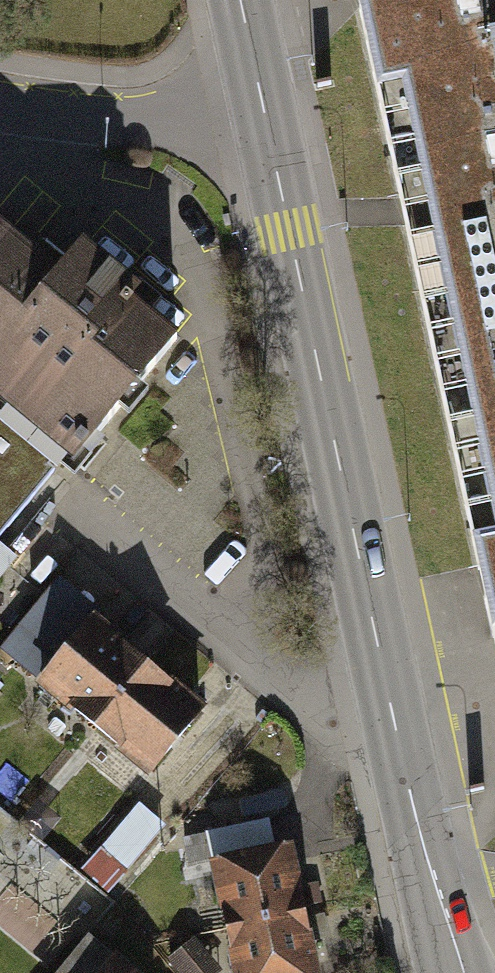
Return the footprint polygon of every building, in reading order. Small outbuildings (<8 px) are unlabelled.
[(494,645),(494,0),(356,0),(494,645)] [(5,239),(0,245),(0,419),(72,474),(87,488),(182,361),(138,329),(156,305),(95,259),(73,290),(5,239)] [(72,474),(0,419),(0,557),(72,474)] [(34,678),(92,606),(56,577),(0,647),(0,651),(34,678)] [(156,657),(92,606),(34,678),(98,729),(156,657)] [(98,729),(151,772),(210,700),(156,657),(98,729)] [(118,878),(168,823),(145,803),(95,858),(118,878)] [(209,830),(214,854),(277,841),(271,817),(209,830)] [(277,841),(214,854),(229,924),(311,906),(296,837),(277,841)] [(240,972),(326,972),(311,906),(229,924),(240,972)] [(169,957),(182,972),(214,972),(222,967),(196,935),(169,957)]
